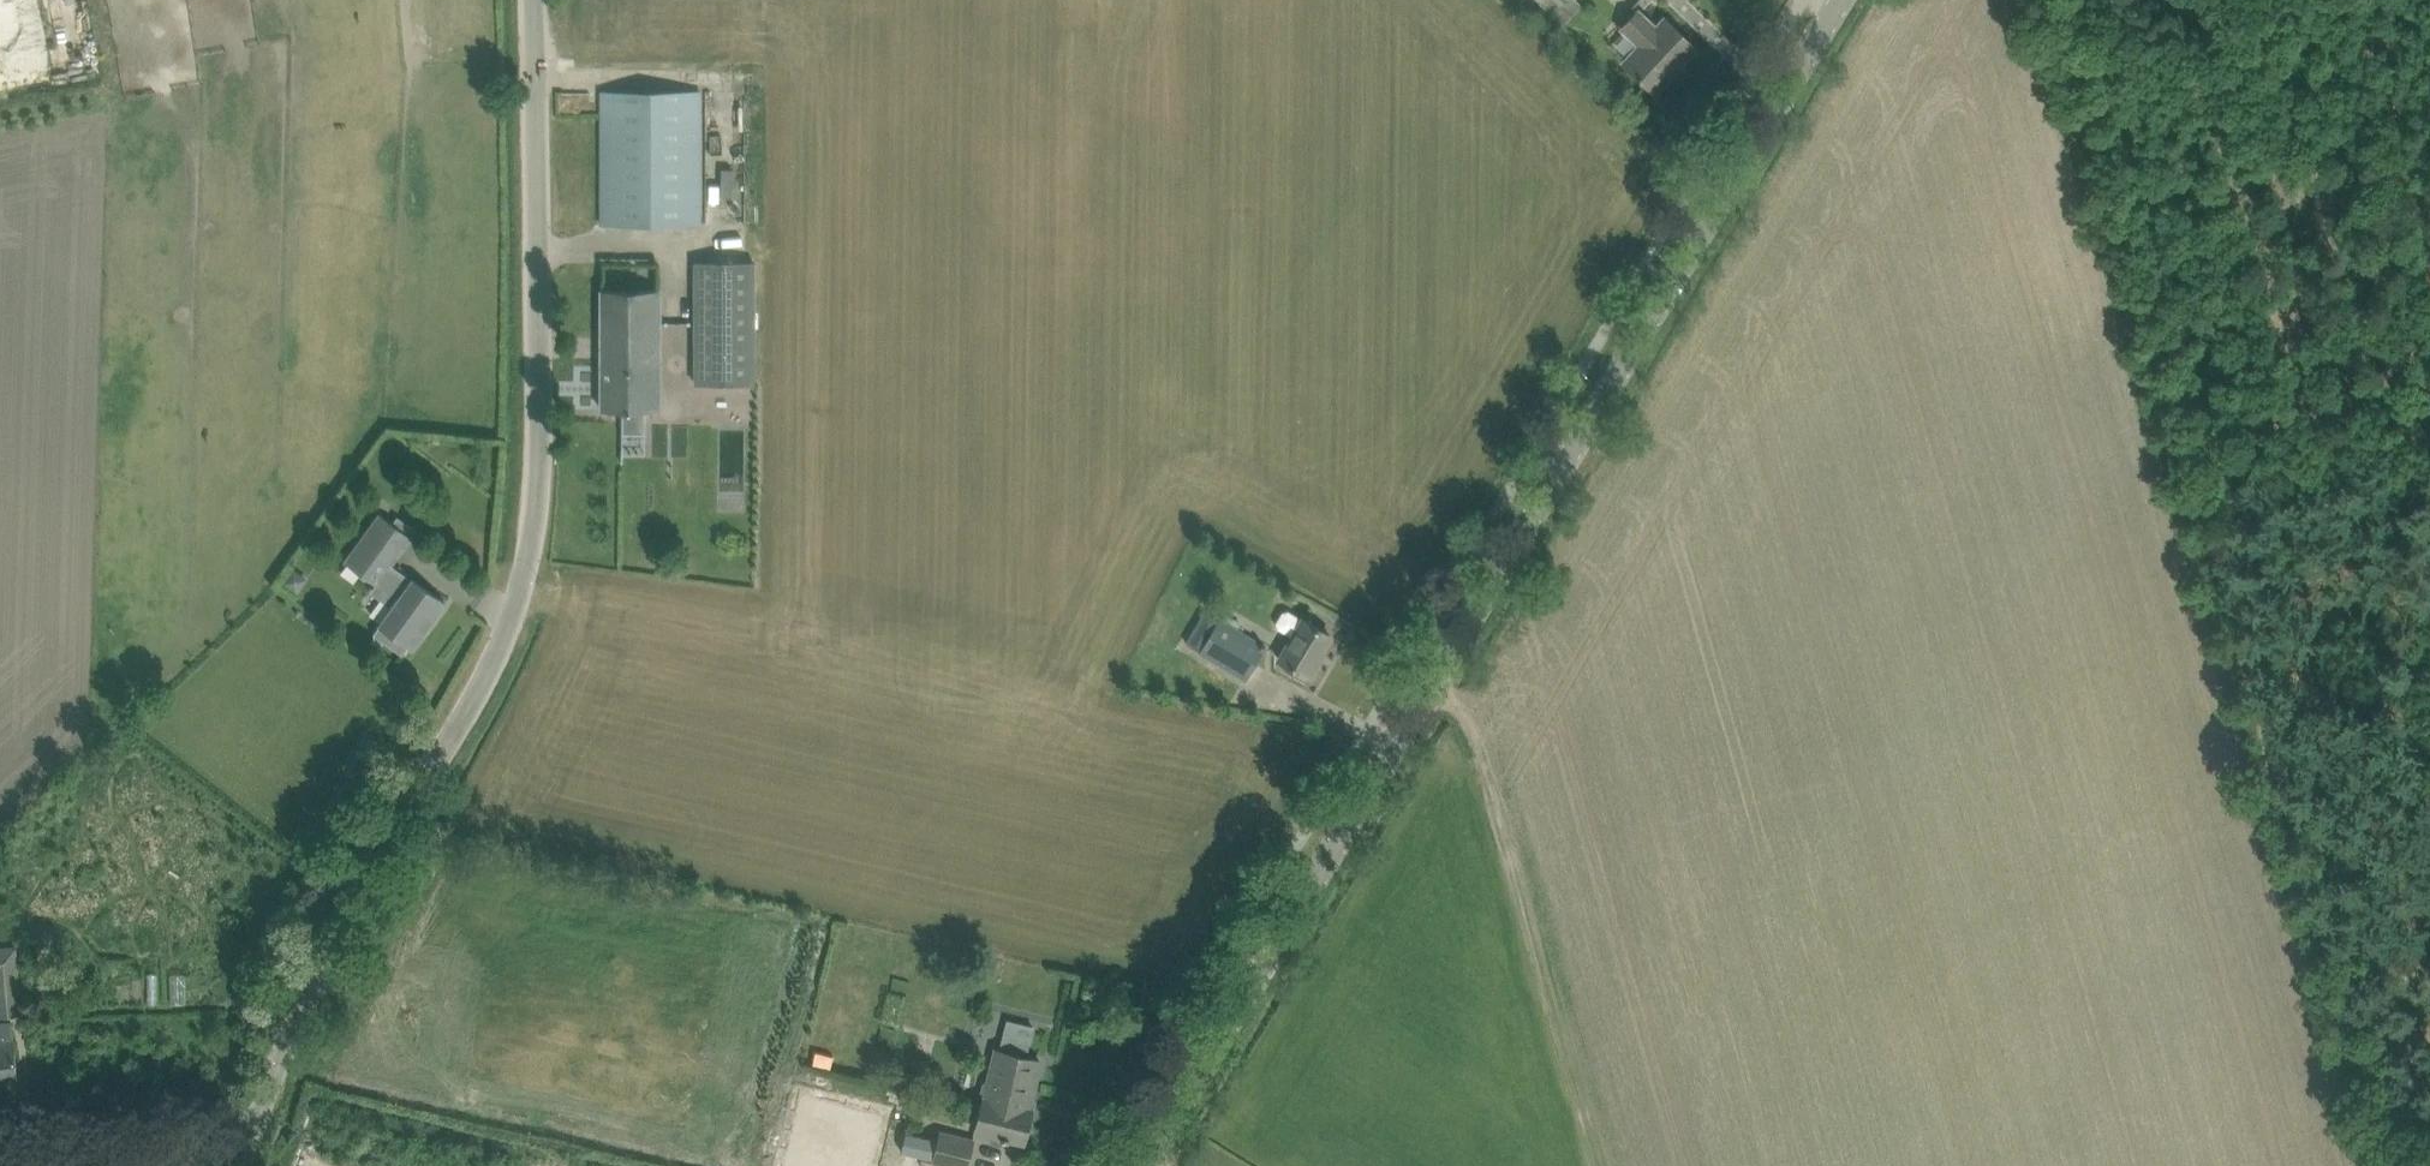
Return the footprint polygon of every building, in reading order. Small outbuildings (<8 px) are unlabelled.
[(1553,14),(1564,24),(1581,5),(1575,0),(1537,0),(1553,14)] [(1624,62),(1637,74),(1654,91),(1695,47),(1665,19),(1656,28),(1637,11),(1622,27),(1641,44),(1624,62)] [(700,91),(625,91),(601,91),(601,223),(700,224),(700,91)] [(695,261),(695,382),(752,382),(752,261),(695,261)] [(660,289),(626,289),(602,289),(601,409),(622,409),(622,420),(622,424),(646,424),(646,409),(660,409),(660,289)] [(381,623),(394,633),(413,647),(445,603),(413,579),(413,580),(391,564),(411,537),(380,514),(346,561),(377,583),(379,581),(400,596),(381,623)] [(1287,634),(1275,656),(1310,676),(1319,660),(1316,658),(1330,634),(1288,610),(1280,611),(1275,623),(1277,628),(1287,634)] [(1199,650),(1198,651),(1245,678),(1264,645),(1237,629),(1240,621),(1227,613),(1223,619),(1218,616),(1216,618),(1204,611),(1186,642),(1199,650)] [(23,1014),(17,944),(0,945),(0,1016),(23,1014)] [(19,1082),(12,1022),(0,1023),(0,1084),(19,1082)] [(984,1097),(981,1106),(976,1129),(1023,1141),(1031,1108),(1029,1107),(1040,1060),(996,1049),(985,1097),(984,1097)] [(794,1084),(775,1165),(876,1165),(890,1106),(794,1084)] [(934,1160),(960,1165),(967,1165),(974,1139),(941,1131),(940,1137),(934,1160)]
